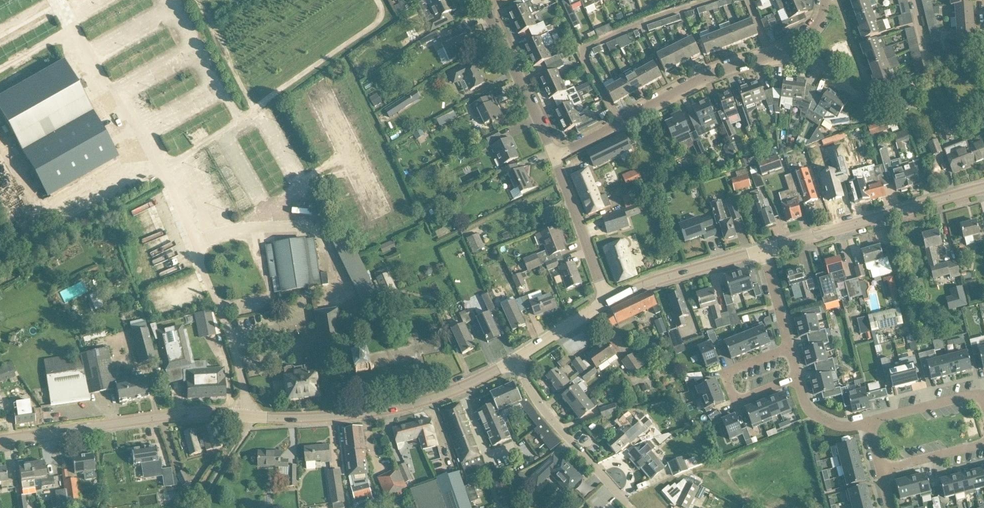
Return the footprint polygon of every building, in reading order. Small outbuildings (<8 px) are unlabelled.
[(400,3),(394,6),(399,14),(412,6),(410,3),(409,4),(407,3),(405,3),(404,2),(404,1),(403,1),(402,0),(399,2),(400,3)] [(430,8),(435,19),(428,23),(432,30),(440,26),(449,22),(445,15),(450,13),(456,10),(452,0),(426,0),(430,8)] [(531,2),(533,1),(533,0),(520,0),(518,1),(521,6),(508,12),(513,23),(531,15),(536,12),(531,2)] [(580,0),(568,0),(569,1),(563,4),(574,28),(580,25),(571,7),(581,2),(580,0)] [(601,2),(600,0),(580,0),(581,2),(585,9),(601,2)] [(785,9),(803,1),(803,0),(781,0),(785,9)] [(856,18),(872,12),(870,7),(876,5),(875,0),(872,0),(852,7),(856,18)] [(803,1),(785,9),(789,19),(782,22),(784,28),(797,23),(795,17),(808,12),(803,1)] [(899,5),(902,15),(902,16),(910,14),(908,3),(899,5)] [(955,6),(956,17),(973,16),(972,4),(968,4),(968,5),(955,6)] [(858,29),(858,30),(876,23),(872,12),(856,18),(860,28),(858,29)] [(902,16),(902,15),(898,16),(900,27),(913,24),(910,14),(902,16)] [(531,15),(513,23),(518,34),(531,28),(533,33),(546,27),(544,22),(536,26),(531,15)] [(956,17),(957,28),(974,27),(973,16),(956,17)] [(771,28),(767,18),(761,20),(765,30),(771,28)] [(752,20),(741,24),(748,40),(758,36),(752,20)] [(883,21),(876,23),(858,30),(862,40),(887,31),(883,21)] [(741,24),(731,28),(738,44),(748,40),(741,24)] [(451,40),(442,44),(450,62),(467,53),(459,37),(468,32),(464,25),(448,33),(451,40)] [(546,27),(533,33),(536,39),(523,45),(528,56),(547,47),(542,37),(549,33),(546,27)] [(974,27),(957,28),(958,40),(975,39),(974,27)] [(598,38),(606,35),(602,28),(595,31),(598,38)] [(731,28),(721,32),(727,48),(738,44),(731,28)] [(905,30),(906,34),(908,40),(916,38),(914,28),(905,30)] [(717,51),(711,36),(709,30),(701,33),(700,36),(701,40),(707,55),(717,51)] [(929,32),(932,43),(941,41),(938,30),(929,32)] [(419,42),(421,46),(440,38),(437,31),(431,34),(419,42)] [(721,32),(711,36),(717,51),(727,48),(721,32)] [(620,38),(616,40),(619,45),(619,46),(630,41),(627,35),(620,38)] [(860,45),(864,56),(886,48),(882,37),(876,39),(869,42),(860,45)] [(700,54),(692,38),(657,55),(665,72),(672,68),(670,63),(674,61),(676,66),(690,60),(687,55),(691,53),(694,58),(700,54)] [(866,56),(870,67),(888,60),(893,58),(895,57),(895,56),(896,55),(893,47),(892,47),(891,46),(886,48),(864,56),(866,56)] [(549,66),(561,60),(559,55),(552,58),(547,47),(528,56),(534,67),(546,61),(549,66)] [(910,51),(913,61),(922,59),(919,49),(910,51)] [(872,77),(872,78),(888,72),(899,68),(899,66),(900,66),(897,58),(895,58),(895,57),(893,58),(888,60),(870,67),(874,77),(872,77)] [(922,59),(913,61),(915,71),(924,69),(922,59)] [(539,78),(544,88),(562,80),(557,69),(564,66),(561,60),(549,66),(551,72),(539,78)] [(47,195),(117,155),(92,112),(63,61),(0,96),(0,114),(21,152),(23,152),(47,195)] [(654,63),(644,68),(652,83),(662,78),(654,63)] [(447,74),(452,84),(465,78),(471,91),(486,83),(477,66),(467,70),(464,65),(447,74)] [(644,68),(635,73),(643,88),(652,83),(644,68)] [(623,74),(625,79),(633,94),(643,88),(635,73),(632,69),(623,74)] [(888,72),(872,78),(876,89),(892,83),(888,72)] [(774,107),(775,112),(780,113),(780,106),(781,106),(781,105),(785,106),(785,104),(792,106),(796,80),(784,78),(782,92),(773,91),(775,105),(774,105),(775,107),(774,107)] [(796,80),(792,106),(797,107),(801,111),(801,117),(806,119),(809,110),(814,96),(816,90),(809,89),(809,88),(806,87),(807,81),(805,81),(805,79),(797,78),(797,80),(796,80)] [(625,79),(616,84),(624,99),(633,94),(625,79)] [(567,91),(562,80),(544,88),(549,99),(562,93),(564,99),(577,93),(574,87),(567,91)] [(759,81),(749,84),(756,104),(766,100),(769,107),(770,107),(770,109),(774,107),(775,107),(774,105),(775,105),(773,91),(764,94),(759,81)] [(624,99),(616,84),(606,89),(614,104),(624,99)] [(756,104),(749,84),(738,88),(743,101),(737,103),(740,113),(745,128),(752,126),(745,108),(756,104)] [(821,101),(814,96),(809,110),(814,113),(824,119),(823,120),(824,120),(828,112),(839,96),(829,89),(821,101)] [(718,95),(722,105),(725,114),(726,113),(728,119),(739,114),(735,104),(730,91),(718,95)] [(907,102),(902,91),(891,96),(896,107),(907,102)] [(370,98),(375,107),(382,103),(377,93),(370,98)] [(582,104),(577,93),(564,99),(567,104),(554,110),(559,121),(577,112),(575,107),(582,104)] [(843,110),(848,102),(839,96),(828,112),(824,120),(833,126),(850,123),(849,114),(848,114),(842,114),(841,114),(843,110)] [(470,106),(477,119),(481,117),(485,125),(492,122),(493,124),(504,119),(497,105),(495,106),(493,102),(491,103),(488,97),(470,106)] [(407,98),(385,112),(387,114),(389,117),(390,119),(412,105),(407,98)] [(697,117),(691,120),(699,137),(709,133),(707,127),(717,122),(707,100),(693,107),(695,113),(697,117)] [(983,125),(983,104),(976,108),(983,125)] [(864,110),(869,123),(874,121),(870,108),(864,110)] [(590,120),(588,115),(580,119),(577,112),(559,121),(564,132),(577,126),(580,131),(599,122),(596,117),(590,120)] [(672,116),(673,120),(667,123),(666,123),(666,124),(667,125),(665,126),(668,133),(670,132),(673,139),(673,140),(674,140),(674,139),(677,145),(691,139),(689,133),(690,132),(689,132),(681,113),(681,112),(680,113),(672,116)] [(868,126),(871,135),(891,128),(893,132),(899,130),(895,121),(891,123),(889,119),(868,126)] [(729,120),(723,123),(729,138),(735,136),(736,136),(729,120)] [(413,134),(417,140),(425,136),(421,129),(413,134)] [(897,143),(896,143),(899,153),(904,151),(902,142),(910,139),(906,130),(894,135),(897,143)] [(485,137),(488,143),(500,137),(497,131),(485,137)] [(624,134),(589,150),(596,165),(630,148),(624,134)] [(969,147),(970,150),(975,163),(983,159),(983,135),(983,134),(976,137),(978,143),(969,147)] [(511,138),(492,147),(501,166),(519,158),(513,145),(514,145),(511,138)] [(937,140),(928,144),(933,155),(942,152),(937,140)] [(970,150),(969,147),(966,141),(945,149),(950,164),(954,173),(964,169),(964,167),(975,163),(970,150)] [(694,145),(699,156),(706,153),(701,142),(694,145)] [(884,165),(883,165),(888,179),(893,178),(897,191),(901,190),(902,192),(907,190),(907,188),(909,188),(902,164),(900,159),(891,162),(887,148),(879,150),(884,165)] [(764,151),(767,160),(774,157),(772,150),(771,149),(764,151)] [(762,175),(782,168),(777,156),(774,157),(767,160),(758,163),(762,175)] [(836,173),(823,177),(831,202),(844,199),(839,184),(850,181),(843,156),(832,159),(836,173)] [(756,157),(748,160),(750,165),(758,162),(756,157)] [(747,158),(740,160),(742,168),(750,165),(747,158)] [(909,162),(902,164),(909,188),(920,185),(917,172),(924,170),(920,161),(919,159),(913,161),(913,163),(910,164),(909,162)] [(510,192),(514,200),(522,196),(521,194),(533,189),(523,168),(519,170),(516,164),(497,173),(500,179),(508,175),(515,190),(510,192)] [(883,165),(872,168),(873,171),(870,172),(871,178),(865,179),(870,200),(886,195),(883,186),(889,185),(888,179),(883,165)] [(431,168),(429,169),(432,176),(432,177),(435,176),(440,174),(436,166),(431,168)] [(845,185),(842,185),(845,196),(852,194),(852,199),(854,199),(855,204),(870,200),(865,179),(871,178),(870,172),(873,171),(872,168),(857,172),(856,172),(859,181),(845,185)] [(572,176),(580,196),(588,215),(611,206),(606,196),(601,198),(597,189),(588,169),(572,176)] [(738,178),(732,180),(735,191),(751,186),(746,169),(736,172),(738,178)] [(752,175),(756,188),(764,186),(760,176),(759,176),(758,173),(757,169),(750,171),(752,175)] [(796,174),(802,194),(806,204),(808,203),(809,204),(812,203),(812,202),(817,200),(807,169),(796,174)] [(623,176),(626,183),(640,177),(637,170),(623,176)] [(779,194),(784,213),(787,222),(794,220),(797,219),(796,216),(800,215),(797,203),(803,201),(800,192),(793,173),(785,176),(787,184),(789,191),(786,192),(779,194)] [(753,198),(752,198),(758,214),(759,213),(765,228),(776,224),(770,209),(766,210),(761,195),(760,195),(758,190),(751,193),(753,198)] [(726,200),(733,220),(740,218),(732,197),(731,198),(730,193),(725,195),(726,200)] [(636,194),(622,199),(625,208),(637,204),(639,204),(636,194)] [(711,204),(714,215),(717,225),(720,224),(725,240),(735,237),(733,227),(731,221),(726,222),(721,201),(711,204)] [(435,207),(438,213),(449,208),(446,202),(435,207)] [(543,211),(548,224),(555,221),(550,208),(543,211)] [(602,216),(607,233),(629,226),(623,209),(602,216)] [(700,218),(679,226),(682,232),(685,242),(703,235),(705,239),(717,234),(714,225),(711,216),(701,220),(700,218)] [(979,235),(980,234),(976,221),(961,225),(964,238),(965,238),(967,246),(981,242),(979,235)] [(536,254),(523,259),(523,260),(528,271),(528,272),(541,266),(541,265),(543,265),(545,264),(546,264),(562,257),(560,252),(565,250),(560,237),(562,236),(559,227),(549,231),(541,235),(545,244),(547,250),(537,255),(536,254)] [(938,231),(922,235),(924,245),(930,267),(931,267),(934,279),(950,275),(951,279),(961,276),(957,260),(940,265),(939,260),(936,261),(935,257),(933,248),(942,246),(941,240),(938,231)] [(335,240),(366,307),(381,300),(351,233),(335,240)] [(478,234),(467,239),(473,253),(485,247),(478,234)] [(266,246),(271,278),(272,278),(275,293),(281,292),(282,293),(313,288),(313,287),(321,286),(314,238),(266,246)] [(604,248),(617,283),(637,276),(624,241),(604,248)] [(880,246),(861,251),(865,265),(866,265),(867,269),(870,271),(876,269),(879,270),(880,276),(892,273),(888,259),(884,260),(880,246)] [(546,264),(545,264),(547,267),(548,271),(560,266),(560,268),(568,289),(581,284),(573,263),(565,266),(562,257),(546,264)] [(825,262),(828,272),(828,275),(832,274),(833,280),(839,278),(839,280),(846,278),(843,267),(840,257),(825,262)] [(855,267),(858,278),(865,276),(862,266),(855,267)] [(808,290),(819,287),(816,278),(805,281),(802,268),(786,273),(789,286),(799,284),(804,300),(810,298),(808,290)] [(752,285),(748,270),(736,274),(742,293),(753,290),(756,297),(762,295),(758,284),(752,285)] [(377,278),(377,280),(374,281),(381,296),(384,295),(384,296),(397,291),(389,272),(377,278)] [(816,278),(819,287),(824,305),(839,300),(833,280),(832,274),(828,275),(828,272),(816,275),(817,278),(816,278)] [(973,272),(961,275),(963,280),(974,278),(973,272)] [(513,277),(518,288),(525,285),(520,274),(513,277)] [(742,293),(736,274),(725,278),(730,293),(723,295),(727,307),(734,304),(731,297),(742,293)] [(884,279),(888,299),(890,299),(890,301),(898,299),(897,297),(898,296),(893,276),(884,279)] [(862,296),(861,288),(858,278),(845,282),(849,299),(862,296)] [(865,281),(859,282),(862,294),(868,293),(870,289),(869,283),(865,281)] [(953,297),(947,298),(950,309),(966,305),(962,287),(951,290),(953,297)] [(714,290),(697,295),(699,304),(701,309),(711,306),(716,324),(717,329),(724,327),(731,325),(729,317),(728,312),(720,315),(720,314),(717,305),(718,305),(716,300),(714,290)] [(89,296),(95,309),(103,306),(98,292),(89,296)] [(601,319),(607,330),(617,324),(653,307),(656,314),(661,312),(652,292),(611,310),(612,312),(601,319)] [(678,328),(686,325),(684,318),(689,316),(681,292),(669,296),(675,312),(672,313),(678,328)] [(495,324),(501,321),(488,293),(481,297),(489,313),(477,318),(477,319),(488,343),(501,337),(495,324)] [(531,302),(535,315),(556,308),(551,295),(531,302)] [(513,298),(501,303),(502,307),(513,331),(519,328),(526,325),(520,313),(526,310),(521,298),(515,301),(513,298)] [(463,302),(466,308),(472,306),(469,300),(463,302)] [(471,321),(477,319),(477,318),(474,311),(472,307),(466,310),(471,321)] [(798,328),(818,323),(816,316),(822,314),(820,307),(801,312),(802,318),(796,320),(798,328)] [(317,312),(322,349),(343,346),(338,308),(317,312)] [(903,324),(899,308),(868,316),(872,332),(903,324)] [(211,310),(195,313),(200,337),(216,334),(220,333),(212,309),(211,310)] [(466,310),(459,313),(461,317),(464,324),(465,324),(471,321),(466,310)] [(729,317),(732,327),(740,324),(738,314),(729,317)] [(132,333),(140,364),(156,359),(155,358),(159,358),(157,351),(153,351),(147,329),(145,329),(142,319),(129,323),(132,333)] [(448,322),(442,325),(451,345),(457,342),(463,354),(471,351),(471,350),(475,348),(465,324),(464,324),(452,330),(448,322)] [(752,327),(753,332),(754,331),(761,348),(770,344),(762,323),(752,327)] [(808,341),(827,336),(826,329),(819,331),(818,323),(798,328),(800,337),(807,336),(808,341)] [(859,326),(860,329),(866,333),(867,340),(871,339),(868,324),(859,326)] [(664,325),(657,328),(659,335),(666,332),(664,325)] [(158,336),(166,370),(190,364),(181,330),(158,336)] [(761,348),(754,331),(753,332),(744,335),(751,352),(761,348)] [(710,341),(697,346),(700,353),(699,353),(702,361),(703,361),(706,367),(719,362),(713,348),(719,345),(719,344),(717,339),(715,333),(710,335),(708,336),(710,341)] [(735,339),(741,355),(751,352),(744,335),(735,339)] [(829,343),(827,336),(808,341),(810,347),(803,349),(805,357),(825,352),(823,345),(829,343)] [(674,348),(684,344),(682,339),(672,343),(674,348)] [(741,355),(735,339),(725,343),(732,359),(741,355)] [(588,355),(594,363),(597,368),(607,360),(610,365),(618,359),(615,355),(616,355),(607,342),(588,355)] [(978,347),(977,342),(971,344),(974,356),(979,355),(983,370),(983,345),(978,347)] [(146,387),(144,377),(115,384),(108,349),(81,354),(44,360),(45,362),(49,395),(51,405),(91,399),(90,394),(116,389),(119,404),(120,404),(122,405),(126,404),(127,402),(128,402),(149,397),(146,387)] [(356,371),(355,373),(357,374),(358,373),(370,370),(372,371),(373,369),(372,369),(373,369),(374,367),(374,366),(373,365),(372,365),(371,364),(368,355),(369,353),(368,352),(366,354),(354,357),(353,356),(352,359),(354,360),(356,371)] [(816,370),(835,365),(833,358),(827,360),(825,352),(805,357),(808,366),(814,365),(816,370)] [(972,370),(967,353),(957,355),(962,372),(972,370)] [(623,362),(631,374),(642,367),(633,354),(623,362)] [(947,358),(952,375),(962,372),(957,355),(947,358)] [(912,357),(899,360),(901,367),(906,386),(912,385),(911,383),(916,382),(918,381),(916,373),(919,373),(916,363),(914,364),(912,357)] [(938,360),(937,357),(926,360),(931,380),(942,377),(937,360),(938,360)] [(889,358),(880,360),(886,381),(891,380),(893,388),(895,387),(900,386),(900,388),(906,386),(901,367),(892,369),(889,358)] [(938,360),(937,360),(942,377),(952,375),(947,358),(938,360)] [(573,363),(582,375),(588,370),(579,359),(573,363)] [(8,361),(1,364),(2,367),(0,368),(0,382),(10,379),(12,384),(18,382),(16,377),(11,364),(9,364),(8,361)] [(285,369),(289,400),(320,395),(319,392),(321,391),(320,388),(319,387),(315,365),(313,363),(307,364),(305,366),(295,368),(293,367),(287,368),(285,369)] [(835,365),(816,370),(817,376),(811,378),(813,387),(832,382),(830,374),(837,372),(835,365)] [(588,370),(582,375),(581,375),(586,382),(597,373),(593,366),(588,370)] [(191,368),(183,370),(183,379),(183,383),(187,383),(187,387),(188,399),(225,397),(224,380),(224,370),(213,371),(206,371),(192,372),(191,368)] [(556,369),(547,377),(559,392),(571,383),(563,373),(561,375),(556,369)] [(701,373),(692,374),(695,382),(703,379),(701,373)] [(697,388),(701,399),(721,391),(719,386),(718,387),(715,381),(697,388)] [(564,397),(572,408),(585,398),(582,393),(587,389),(582,382),(577,387),(564,397)] [(832,382),(813,387),(815,395),(822,394),(823,400),(842,395),(841,389),(840,387),(834,389),(832,382)] [(494,392),(490,394),(495,403),(504,423),(507,421),(508,421),(506,416),(523,409),(538,428),(535,430),(546,444),(551,450),(561,441),(556,436),(527,399),(527,398),(527,399),(522,401),(514,383),(494,392)] [(878,383),(868,385),(870,392),(880,389),(878,383)] [(853,413),(862,411),(857,391),(849,393),(847,387),(841,389),(842,395),(845,408),(851,406),(853,413)] [(865,389),(857,391),(862,411),(870,408),(869,402),(888,397),(886,389),(866,394),(865,389)] [(723,395),(721,391),(701,399),(707,413),(712,411),(711,408),(724,402),(722,396),(723,395)] [(682,393),(674,396),(679,409),(687,406),(682,393)] [(774,398),(781,414),(780,414),(782,417),(792,413),(791,411),(787,400),(784,394),(774,398)] [(585,398),(572,408),(581,419),(594,409),(599,404),(594,398),(589,402),(585,398)] [(780,415),(780,414),(781,414),(774,398),(765,402),(771,418),(772,418),(780,415)] [(791,411),(797,409),(796,409),(792,398),(787,400),(791,411)] [(600,409),(603,418),(623,410),(620,402),(615,404),(600,409)] [(765,402),(755,405),(763,425),(773,421),(772,418),(771,418),(765,402)] [(479,414),(476,416),(478,421),(481,419),(492,444),(493,447),(511,439),(510,437),(504,423),(495,403),(478,411),(479,414)] [(486,470),(460,404),(441,411),(467,477),(486,470)] [(763,425),(755,405),(745,409),(753,429),(763,425)] [(14,411),(16,425),(35,422),(33,408),(14,411)] [(712,422),(722,415),(718,410),(708,417),(712,422)] [(607,444),(616,454),(628,443),(630,445),(652,425),(646,418),(639,424),(636,420),(635,421),(628,413),(618,421),(625,429),(622,433),(621,432),(607,444)] [(730,440),(743,435),(745,442),(751,440),(751,439),(747,428),(741,430),(735,416),(722,421),(725,428),(723,428),(726,434),(727,433),(730,440)] [(428,449),(438,447),(435,434),(431,419),(417,423),(420,438),(419,438),(422,451),(425,450),(430,463),(435,461),(433,454),(431,455),(429,451),(428,449)] [(405,442),(419,438),(420,438),(417,423),(393,429),(397,444),(399,450),(401,450),(402,449),(405,445),(405,442)] [(185,432),(188,441),(192,455),(202,452),(200,448),(206,447),(207,451),(222,447),(216,424),(200,428),(203,436),(197,438),(194,429),(185,432)] [(362,427),(344,430),(345,439),(350,476),(352,476),(354,486),(351,487),(355,502),(366,499),(372,498),(369,484),(367,474),(368,474),(364,437),(362,427)] [(778,433),(776,429),(766,432),(768,437),(778,433)] [(632,458),(631,459),(637,466),(638,464),(651,479),(665,467),(651,452),(656,448),(650,441),(642,447),(638,450),(635,450),(630,455),(632,458)] [(837,446),(840,456),(857,452),(855,442),(837,446)] [(156,446),(131,449),(133,465),(141,463),(143,472),(162,470),(160,459),(158,459),(156,446)] [(306,461),(307,469),(316,468),(315,461),(322,460),(322,462),(330,461),(330,456),(329,446),(305,448),(306,458),(306,461)] [(259,460),(259,467),(279,468),(288,468),(288,466),(288,465),(288,460),(280,460),(280,452),(259,452),(259,458),(259,460)] [(857,452),(840,456),(837,457),(840,467),(843,467),(843,466),(860,462),(857,452)] [(93,454),(72,457),(74,473),(83,472),(84,480),(95,479),(94,470),(95,470),(93,454)] [(579,478),(572,471),(574,469),(564,458),(559,462),(554,457),(547,463),(532,477),(536,489),(551,474),(568,492),(575,485),(574,483),(579,478)] [(681,458),(669,464),(674,476),(683,472),(698,466),(696,461),(694,458),(683,462),(681,458)] [(22,490),(35,488),(31,464),(26,464),(26,461),(18,462),(22,490)] [(44,462),(31,464),(34,481),(40,480),(42,487),(54,485),(53,476),(46,477),(44,462)] [(843,466),(843,467),(845,476),(862,472),(860,462),(843,466)] [(398,466),(398,468),(404,483),(412,480),(406,463),(398,466)] [(287,475),(287,486),(296,486),(296,465),(288,465),(288,466),(288,468),(288,475),(287,475)] [(0,468),(0,483),(1,483),(2,490),(8,489),(7,482),(8,482),(5,468),(0,468)] [(172,468),(164,469),(167,487),(175,486),(172,468)] [(404,483),(398,468),(378,478),(386,497),(388,497),(390,500),(406,492),(404,490),(407,489),(404,483)] [(177,474),(183,486),(191,483),(185,470),(177,474)] [(327,472),(332,504),(333,507),(344,507),(343,503),(345,502),(340,470),(327,472)] [(513,496),(511,497),(500,470),(490,474),(502,507),(518,507),(513,496)] [(980,471),(970,473),(975,490),(983,488),(983,485),(980,471)] [(410,490),(417,507),(472,507),(460,473),(461,473),(460,472),(448,476),(447,474),(436,478),(437,481),(410,490)] [(515,479),(522,487),(529,481),(521,472),(515,479)] [(845,476),(842,476),(845,487),(865,482),(862,472),(845,476)] [(970,473),(960,476),(965,493),(964,493),(965,496),(976,493),(975,490),(970,473)] [(662,492),(668,499),(670,501),(671,500),(677,503),(676,504),(684,507),(689,507),(699,489),(692,485),(694,480),(691,475),(685,481),(684,480),(677,486),(675,484),(670,488),(669,486),(662,492)] [(927,475),(916,477),(921,495),(920,495),(921,498),(932,495),(927,475)] [(468,486),(465,487),(471,503),(479,500),(474,486),(480,484),(477,476),(471,479),(472,481),(467,483),(468,486)] [(964,493),(965,493),(960,476),(951,478),(955,495),(964,493)] [(920,495),(921,495),(916,477),(906,480),(911,497),(920,495)] [(955,495),(951,478),(940,481),(945,498),(955,495)] [(65,481),(68,500),(79,499),(76,479),(65,481)] [(900,500),(911,497),(906,480),(896,483),(900,500)] [(866,486),(846,491),(849,502),(852,501),(851,501),(869,497),(866,486)] [(701,499),(706,489),(702,487),(696,497),(701,499)] [(53,507),(56,507),(67,506),(64,490),(56,491),(57,497),(51,498),(53,507)] [(17,497),(19,507),(27,507),(25,496),(17,497)] [(871,507),(869,497),(851,501),(852,501),(853,507),(865,507),(871,507)]
